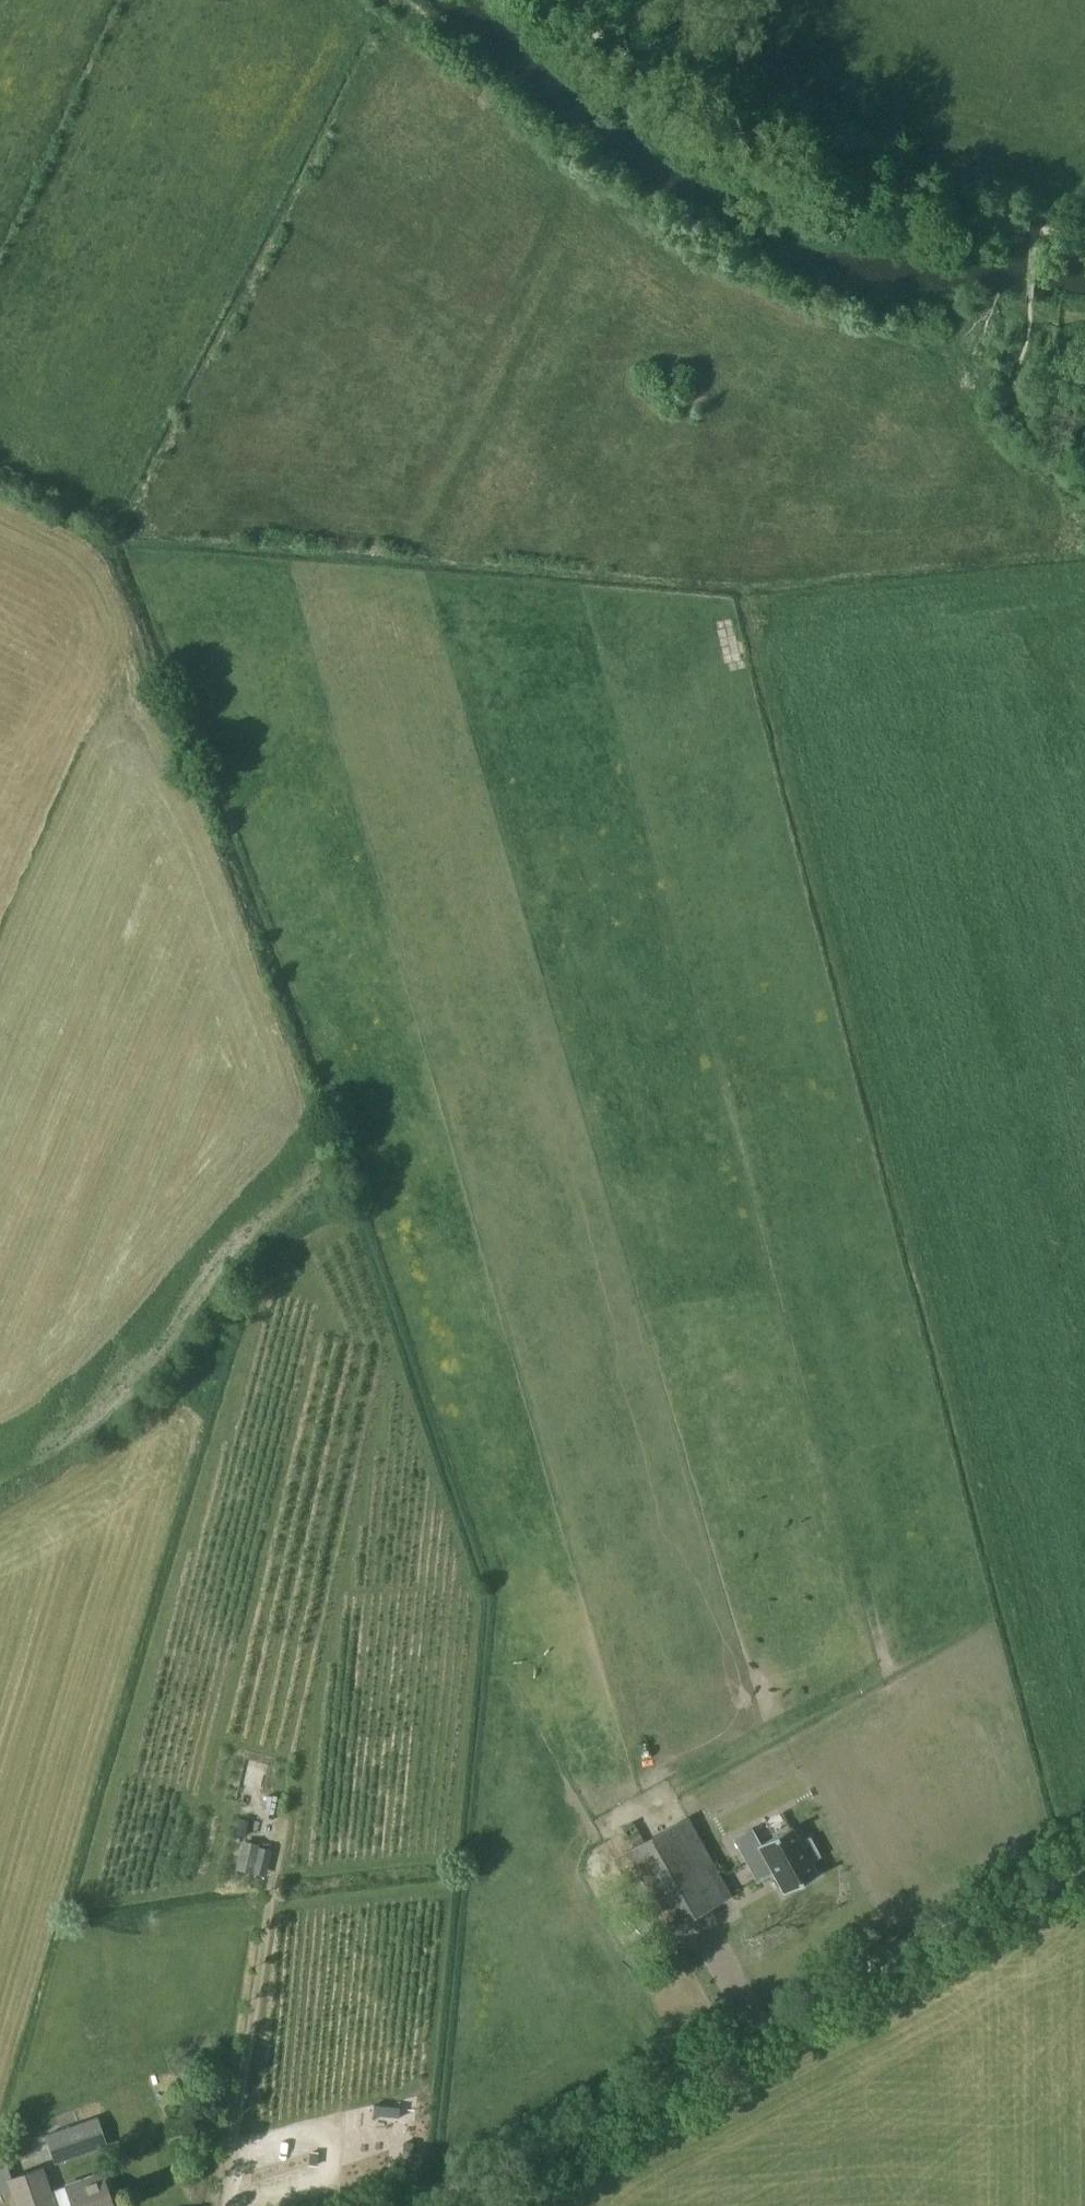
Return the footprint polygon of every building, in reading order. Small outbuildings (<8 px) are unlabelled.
[(657,1936),(731,1895),(729,1892),(723,1880),(688,1816),(614,1857),(657,1936)] [(735,1838),(758,1880),(773,1872),(785,1893),(818,1874),(810,1860),(819,1855),(809,1838),(800,1843),(792,1827),(760,1844),(751,1829),(735,1838)] [(258,1844),(244,1841),(238,1870),(252,1873),(258,1844)] [(389,2165),(423,2168),(428,2108),(393,2105),(389,2165)] [(108,2146),(98,2116),(46,2134),(56,2163),(108,2146)] [(102,2173),(50,2190),(42,2167),(12,2178),(8,2167),(0,2169),(0,2195),(4,2205),(113,2205),(102,2173)]
